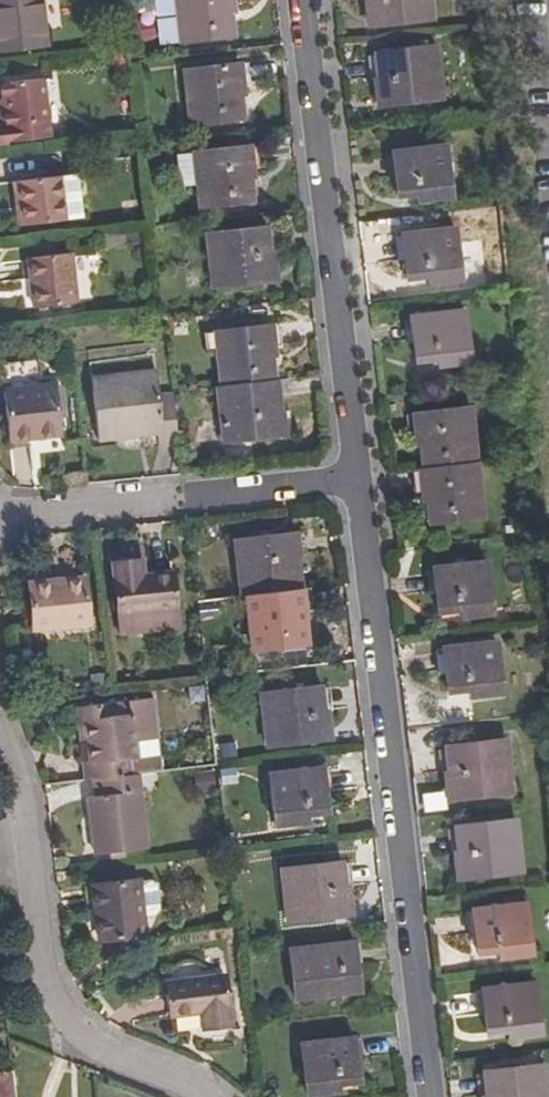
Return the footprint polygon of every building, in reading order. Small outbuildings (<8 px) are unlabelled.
[(49,43),(43,0),(0,0),(0,50),(49,43)] [(238,36),(235,11),(238,11),(237,0),(182,0),(186,41),(238,36)] [(392,25),(436,18),(434,0),(373,0),(369,1),(371,18),(391,17),(392,25)] [(372,28),(392,25),(391,17),(371,18),(372,28)] [(401,106),(446,100),(440,49),(382,56),(385,80),(379,81),(381,100),(382,109),(401,106)] [(247,92),(244,65),(189,72),(195,123),(246,118),(243,92),(247,92)] [(4,126),(5,141),(53,135),(46,76),(4,82),(10,125),(4,126)] [(426,192),(458,188),(451,136),(400,142),(403,169),(400,169),(402,188),(425,185),(426,192)] [(204,206),(255,200),(252,175),(256,174),(253,146),(199,152),(204,206)] [(26,222),(83,215),(77,171),(21,178),(26,222)] [(462,227),(411,233),(414,260),(410,261),(412,276),(434,273),(435,282),(468,277),(462,227)] [(215,286),(263,281),(263,273),(278,271),(276,252),(271,253),(268,228),(210,233),(215,286)] [(32,276),(36,305),(81,299),(75,251),(31,256),(32,276)] [(263,273),(263,281),(279,279),(278,271),(263,273)] [(23,306),(36,305),(32,276),(20,277),(23,306)] [(445,363),(478,359),(472,307),(421,314),(424,339),(420,340),(422,357),(443,355),(445,363)] [(230,383),(274,378),(273,353),(276,352),(273,323),(224,328),(230,383)] [(163,443),(182,441),(175,389),(161,391),(158,365),(127,368),(129,385),(95,390),(101,438),(161,431),(163,443)] [(93,372),(95,390),(129,385),(127,368),(93,372)] [(285,433),(280,378),(274,378),(230,383),(224,384),(230,439),(285,433)] [(13,439),(66,433),(59,380),(6,386),(13,439)] [(427,469),(478,462),(471,409),(418,417),(422,448),(424,448),(427,469)] [(486,518),(478,462),(427,469),(423,469),(427,500),(431,500),(433,525),(486,518)] [(249,594),(302,589),(297,529),(236,535),(242,595),(249,594)] [(134,611),(136,632),(181,626),(175,573),(143,575),(142,561),(115,564),(120,613),(122,613),(134,611)] [(462,619),(495,615),(489,562),(438,568),(440,594),(436,594),(438,612),(461,609),(462,619)] [(38,631),(92,625),(86,580),(33,586),(38,631)] [(305,621),(302,589),(249,594),(255,651),(304,646),(302,621),(305,621)] [(124,633),(136,632),(134,611),(122,613),(124,633)] [(472,699),(505,695),(498,641),(447,648),(450,673),(447,673),(449,691),(471,688),(472,699)] [(332,728),(331,711),(324,686),(263,692),(268,744),(316,739),(333,737),(332,728)] [(79,707),(88,781),(96,780),(140,775),(164,772),(155,698),(132,701),(132,715),(118,716),(117,702),(79,707)] [(132,715),(132,701),(117,702),(118,716),(132,715)] [(466,792),(514,786),(509,734),(445,741),(448,767),(445,767),(447,785),(448,795),(466,792)] [(182,738),(162,739),(163,759),(183,758),(182,738)] [(314,815),(330,813),(326,767),(274,773),(279,826),(315,822),(314,815)] [(197,795),(217,792),(214,772),(194,774),(197,795)] [(148,851),(140,775),(96,780),(98,798),(91,798),(98,856),(148,851)] [(476,882),(525,875),(519,822),(457,829),(459,856),(456,857),(458,875),(459,884),(476,882)] [(354,916),(353,908),(350,888),(346,889),(343,864),(285,869),(290,922),(336,917),(354,916)] [(101,942),(146,937),(144,917),(156,916),(161,909),(158,887),(152,882),(140,884),(140,882),(95,886),(101,942)] [(501,961),(535,957),(528,904),(477,910),(480,934),(478,934),(479,955),(500,952),(501,961)] [(358,981),(354,942),(289,949),(294,997),(344,992),(359,991),(358,981)] [(205,1028),(233,1025),(227,976),(174,982),(177,1014),(203,1011),(205,1028)] [(510,1040),(544,1036),(537,983),(486,990),(490,1014),(486,1015),(488,1034),(509,1031),(510,1040)] [(0,1018),(0,1037),(10,1036),(8,1016),(0,1018)] [(362,1083),(357,1039),(302,1044),(308,1096),(316,1096),(340,1095),(339,1086),(362,1083)] [(1,1074),(15,1073),(13,1056),(0,1057),(0,1067),(1,1074)] [(544,1067),(487,1074),(489,1096),(547,1096),(544,1067)] [(0,1074),(0,1096),(18,1096),(15,1073),(1,1074),(0,1074)]
